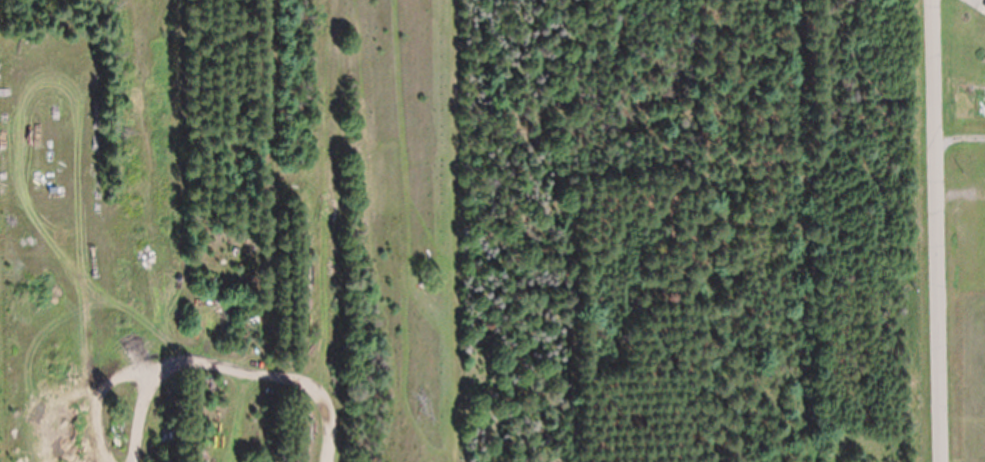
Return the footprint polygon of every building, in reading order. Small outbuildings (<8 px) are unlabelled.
[(215,393),(205,393),(205,376),(215,377),(215,393)]
